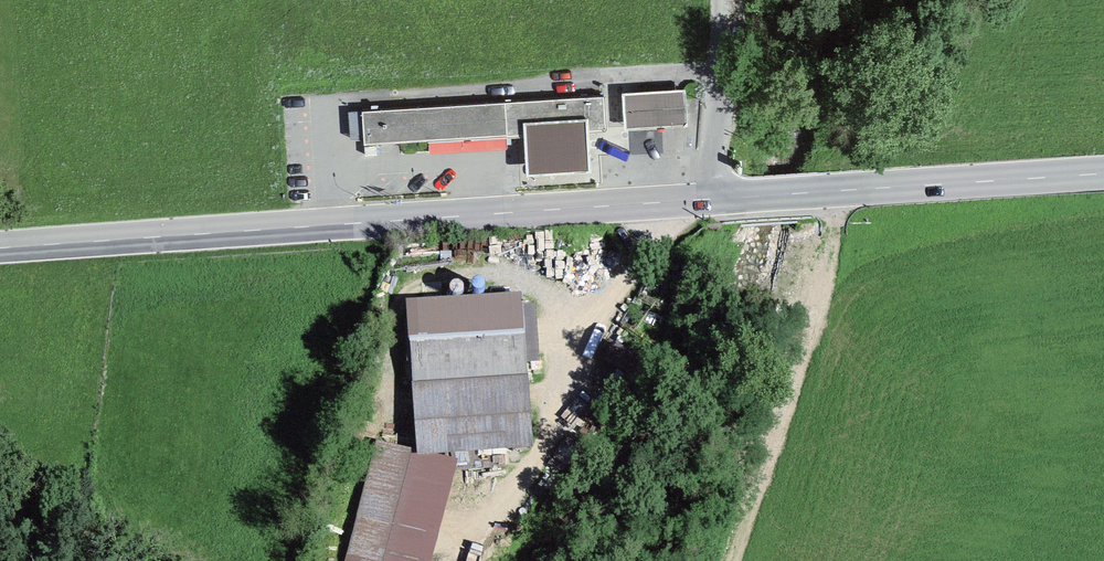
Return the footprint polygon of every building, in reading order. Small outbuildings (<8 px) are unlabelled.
[(624,93),(626,131),(687,128),(685,90),(624,93)] [(364,139),(365,146),(525,137),(524,123),(589,120),(589,133),(605,131),(604,98),(363,112),(364,139)] [(364,139),(363,112),(349,113),(351,140),(364,139)] [(528,177),(591,172),(589,133),(589,120),(524,123),(525,137),(528,177)] [(522,291),(407,297),(419,453),(437,452),(533,447),(527,362),(523,306),(522,291)] [(523,306),(527,362),(539,362),(536,305),(523,306)] [(458,459),(437,452),(419,453),(412,453),(412,448),(376,440),(345,560),(431,560),(458,459)]
